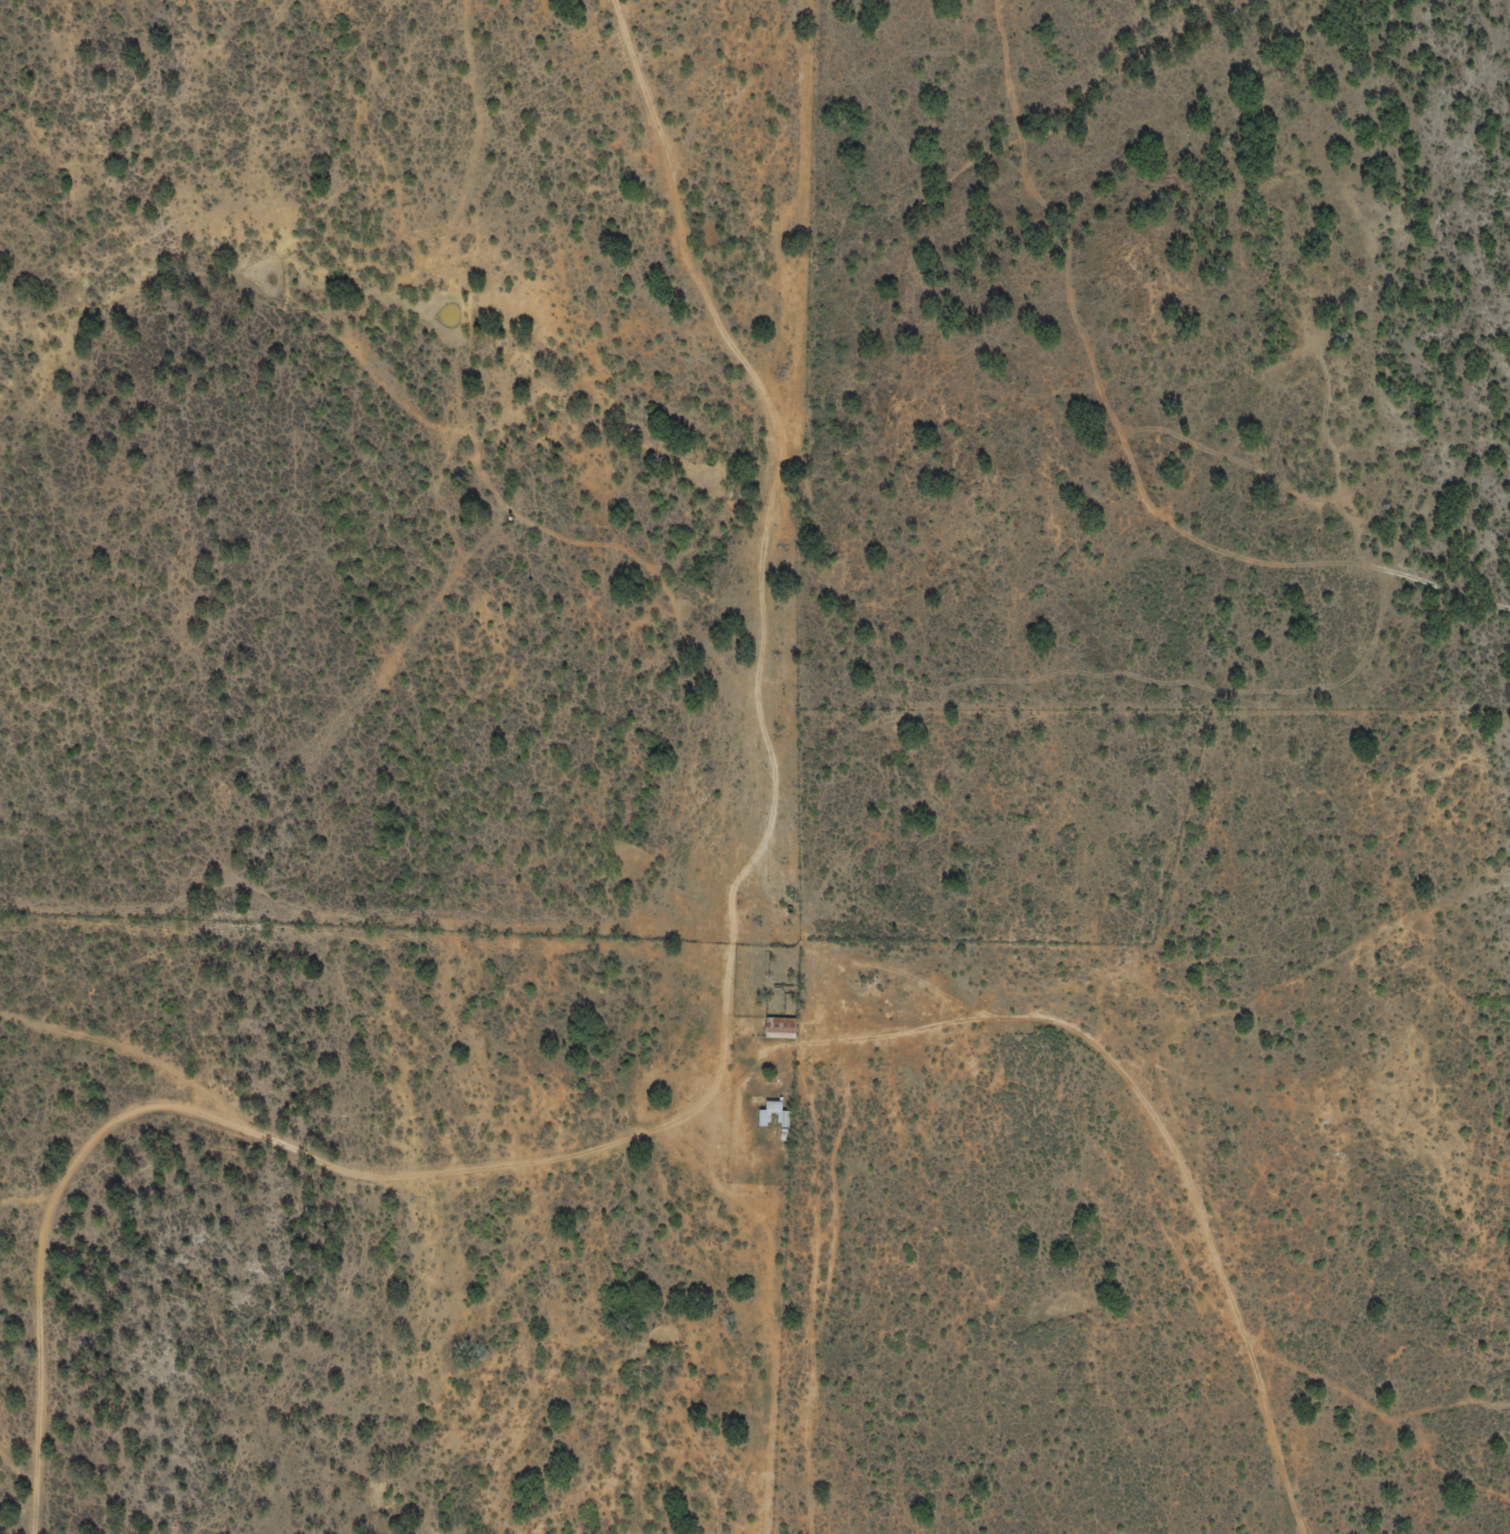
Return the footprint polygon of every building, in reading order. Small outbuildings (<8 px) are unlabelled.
[(786,1128),(786,1112),(781,1112),(781,1102),(765,1102),(765,1112),(759,1112),(759,1126),(767,1126),(767,1114),(777,1114),(777,1128),(786,1128)]
